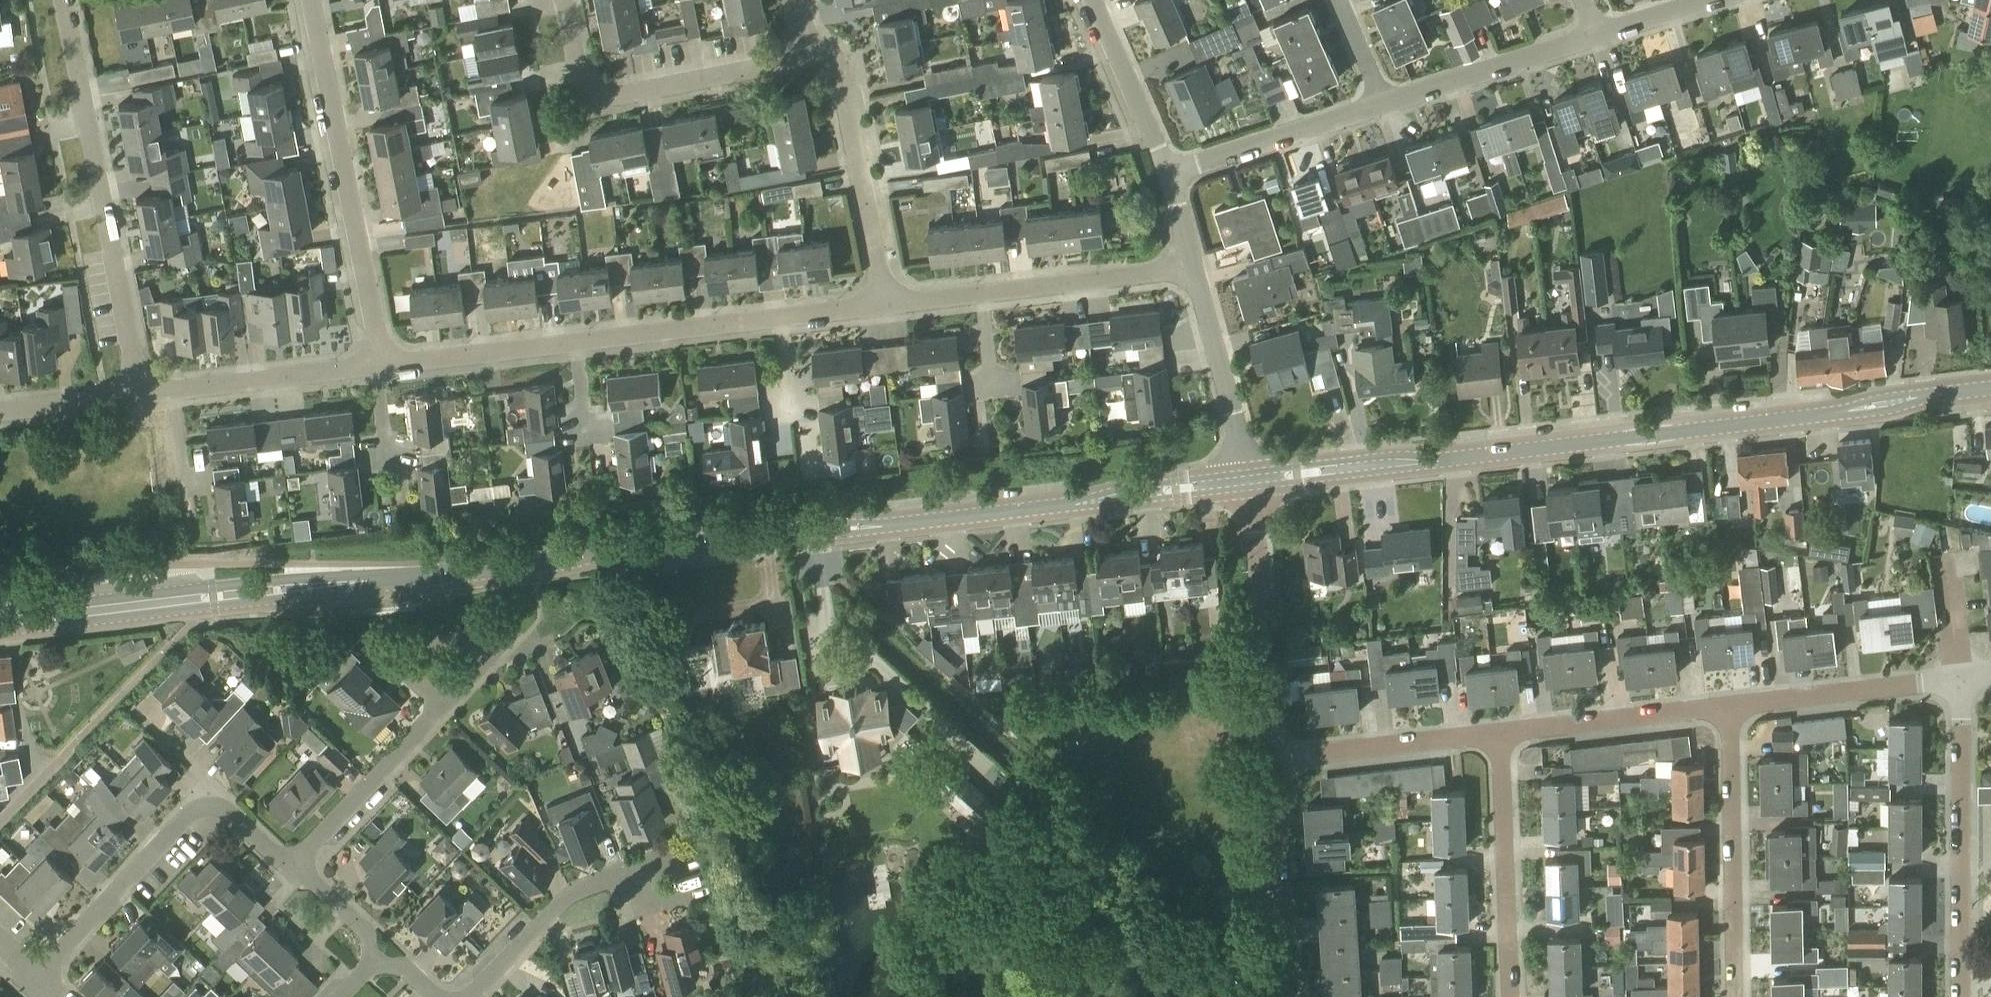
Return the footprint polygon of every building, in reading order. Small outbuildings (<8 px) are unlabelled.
[(145,32),(138,0),(130,0),(114,3),(121,37),(145,32)] [(169,26),(163,0),(138,0),(145,32),(169,26)] [(201,1),(190,3),(189,0),(163,0),(169,26),(193,21),(196,33),(208,30),(201,1)] [(241,11),(239,0),(204,0),(201,1),(208,30),(219,28),(217,16),(241,11)] [(241,11),(265,6),(264,0),(239,0),(241,11)] [(480,16),(498,13),(511,10),(509,0),(480,0),(475,1),(478,16),(480,16)] [(600,16),(642,8),(640,0),(597,0),(600,16)] [(684,23),(687,36),(701,34),(694,0),(683,0),(680,1),(684,23)] [(730,16),(722,17),(725,34),(766,26),(761,0),(727,0),(730,16)] [(932,5),(931,0),(891,0),(873,4),(876,17),(881,21),(879,22),(884,49),(917,42),(913,23),(927,20),(925,7),(932,5)] [(988,12),(987,9),(985,0),(962,0),(959,1),(959,2),(962,17),(988,12)] [(1014,37),(1014,38),(1033,34),(1030,23),(1045,20),(1041,0),(1009,0),(1007,0),(1012,27),(998,30),(1000,40),(1014,37)] [(1172,0),(1142,0),(1135,3),(1141,16),(1143,15),(1156,45),(1186,32),(1172,0)] [(1256,20),(1252,10),(1276,0),(1228,0),(1222,2),(1225,9),(1228,8),(1236,28),(1256,20)] [(1373,8),(1385,34),(1416,21),(1407,0),(1392,0),(1373,8)] [(1494,19),(1486,0),(1469,0),(1462,3),(1473,28),(1494,19)] [(1504,3),(1499,5),(1505,18),(1532,7),(1529,2),(1534,0),(1503,0),(1504,3)] [(1961,1),(1973,4),(1990,8),(1990,0),(1961,0),(1961,1)] [(1893,16),(1890,2),(1865,8),(1872,36),(1877,55),(1908,48),(1899,14),(1893,16)] [(1454,45),(1475,36),(1460,3),(1440,12),(1454,45)] [(1933,13),(1931,3),(1908,8),(1911,19),(1933,13)] [(1956,28),(1962,29),(1958,45),(1987,52),(1990,36),(1990,8),(1973,4),(1973,5),(1973,6),(1961,4),(1956,28)] [(606,42),(647,34),(642,8),(600,16),(606,42)] [(1288,58),(1323,43),(1308,8),(1273,23),(1288,58)] [(1857,40),(1872,36),(1865,8),(1841,14),(1844,28),(1838,29),(1846,59),(1861,56),(1857,40)] [(477,55),(517,47),(513,22),(483,28),(480,16),(478,16),(458,20),(462,42),(474,40),(477,55)] [(368,25),(370,38),(386,35),(386,34),(382,17),(370,19),(371,24),(368,25)] [(1033,34),(1014,38),(1020,65),(1053,58),(1045,20),(1030,23),(1033,34)] [(1253,74),(1267,67),(1267,66),(1263,68),(1252,43),(1264,38),(1256,20),(1236,28),(1244,46),(1242,47),(1253,74)] [(1416,21),(1385,34),(1396,59),(1427,46),(1416,21)] [(1801,55),(1816,51),(1821,66),(1835,62),(1827,32),(1820,34),(1817,21),(1793,27),(1801,55)] [(1201,62),(1232,48),(1229,41),(1237,38),(1231,22),(1191,40),(1201,62)] [(658,42),(687,36),(684,23),(655,29),(658,42)] [(1805,69),(1801,55),(1793,27),(1769,34),(1772,47),(1767,49),(1775,79),(1789,75),(1789,73),(1805,69)] [(386,35),(370,38),(373,49),(355,53),(360,78),(396,71),(395,71),(404,69),(401,51),(410,49),(406,30),(386,34),(386,35)] [(259,49),(279,42),(276,34),(256,41),(259,49)] [(1730,76),(1734,89),(1735,92),(1759,85),(1750,54),(1748,54),(1744,41),(1721,48),(1729,77),(1730,76)] [(917,42),(884,49),(889,74),(922,67),(917,42)] [(1323,43),(1288,58),(1303,93),(1338,78),(1323,43)] [(248,64),(277,59),(275,47),(245,52),(248,64)] [(495,89),(492,78),(522,72),(517,47),(477,55),(479,68),(467,70),(471,93),(475,92),(476,93),(495,89)] [(1910,75),(1926,71),(1919,47),(1903,52),(1910,75)] [(1734,89),(1730,76),(1729,77),(1721,48),(1697,55),(1701,69),(1696,70),(1705,100),(1719,95),(1719,93),(1734,89)] [(1843,71),(1850,95),(1862,92),(1858,78),(1868,75),(1864,58),(1851,61),(1853,68),(1843,71)] [(975,83),(1001,78),(998,61),(972,66),(971,66),(974,77),(975,83)] [(172,62),(152,66),(155,78),(168,75),(175,74),(172,62)] [(974,77),(971,66),(972,66),(972,63),(940,69),(943,83),(974,77)] [(1657,98),(1659,97),(1674,92),(1679,108),(1693,103),(1684,74),(1676,76),(1672,63),(1649,70),(1657,98)] [(1210,84),(1202,65),(1167,80),(1187,126),(1222,111),(1221,108),(1241,99),(1230,75),(1210,84)] [(152,66),(128,72),(131,83),(155,78),(152,66)] [(1267,67),(1253,74),(1258,85),(1259,84),(1268,104),(1288,95),(1280,76),(1272,79),(1267,67)] [(251,112),(285,105),(281,79),(264,82),(262,69),(232,74),(235,89),(246,86),(251,112)] [(1665,115),(1659,97),(1657,98),(1649,70),(1625,78),(1629,91),(1625,92),(1634,122),(1647,118),(1648,121),(1665,115)] [(396,108),(422,103),(422,102),(420,103),(417,84),(399,87),(396,71),(360,78),(365,103),(389,98),(392,110),(396,110),(396,108)] [(1838,99),(1850,95),(1843,71),(1831,74),(1838,99)] [(1064,101),(1079,99),(1073,72),(1041,78),(1046,104),(1030,107),(1033,119),(1066,113),(1064,101)] [(976,88),(975,83),(974,77),(943,83),(927,86),(929,97),(976,88)] [(1001,78),(975,83),(976,88),(979,98),(1004,93),(1001,78)] [(199,81),(201,93),(213,91),(210,79),(199,81)] [(13,134),(21,133),(18,118),(26,117),(19,81),(0,85),(0,136),(13,134)] [(123,137),(159,130),(155,108),(175,104),(170,81),(140,87),(142,101),(117,106),(123,137)] [(1759,85),(1763,98),(1771,125),(1783,122),(1782,117),(1774,89),(1773,85),(1765,83),(1759,85)] [(1578,93),(1590,130),(1591,130),(1593,135),(1622,126),(1613,97),(1606,99),(1601,85),(1578,93)] [(1789,103),(1784,86),(1774,89),(1782,117),(1805,111),(1802,100),(1789,103)] [(497,127),(532,120),(527,94),(506,98),(504,87),(495,89),(476,93),(480,115),(494,112),(497,127)] [(1578,134),(1590,130),(1578,93),(1554,100),(1560,118),(1554,120),(1564,152),(1582,146),(1578,134)] [(779,140),(813,134),(805,94),(771,100),(779,140)] [(901,136),(935,130),(928,98),(908,102),(909,108),(896,110),(901,136)] [(1053,142),(1086,136),(1079,99),(1064,101),(1066,113),(1033,119),(1035,130),(1050,127),(1053,142)] [(728,122),(729,121),(763,115),(760,102),(725,109),(728,122)] [(411,148),(410,146),(408,133),(427,129),(422,103),(396,108),(396,110),(399,122),(370,127),(375,155),(411,148)] [(285,105),(251,112),(256,136),(245,138),(247,153),(277,148),(275,134),(290,131),(285,105)] [(216,107),(205,109),(207,121),(218,118),(216,107)] [(1513,144),(1538,136),(1529,109),(1504,117),(1513,144)] [(729,121),(728,122),(730,135),(727,135),(725,125),(717,127),(714,111),(689,116),(696,154),(697,154),(698,159),(728,153),(730,152),(731,150),(731,148),(730,143),(734,142),(729,121)] [(1730,130),(1742,127),(1738,114),(1726,117),(1730,130)] [(673,158),(696,154),(689,116),(663,122),(670,160),(660,162),(668,198),(681,196),(673,158)] [(1522,171),(1513,144),(1504,117),(1479,125),(1488,152),(1500,148),(1509,175),(1522,171)] [(532,120),(497,127),(501,149),(492,151),(494,165),(524,159),(521,149),(537,146),(532,120)] [(668,198),(660,162),(658,153),(648,155),(642,125),(616,130),(625,173),(649,169),(655,200),(668,198)] [(159,130),(123,137),(129,168),(146,165),(149,178),(151,176),(151,177),(185,171),(184,170),(187,170),(183,149),(163,153),(159,130)] [(624,173),(625,173),(616,130),(590,135),(596,166),(585,168),(585,170),(575,172),(582,208),(606,205),(600,173),(623,168),(624,173)] [(901,136),(906,162),(940,156),(935,130),(901,136)] [(219,134),(223,165),(236,163),(232,132),(219,134)] [(1433,140),(1444,175),(1446,179),(1470,171),(1458,132),(1433,140)] [(3,180),(37,173),(32,148),(16,151),(13,134),(0,136),(0,165),(1,168),(0,168),(0,180),(3,180)] [(813,134),(779,140),(784,166),(818,159),(813,134)] [(441,155),(455,151),(452,138),(438,142),(441,155)] [(997,148),(999,161),(1025,156),(1022,142),(1022,139),(997,144),(997,148)] [(1419,184),(1444,175),(1433,140),(1407,149),(1419,184)] [(380,182),(416,174),(413,160),(433,156),(430,142),(410,146),(411,148),(375,155),(380,182)] [(1658,142),(1636,149),(1641,163),(1661,156),(1663,155),(1658,142)] [(970,167),(999,161),(997,148),(968,154),(970,167)] [(1061,155),(1062,167),(1091,162),(1089,150),(1061,155)] [(1619,156),(1624,173),(1641,168),(1636,151),(1619,156)] [(968,154),(957,156),(959,169),(970,167),(968,154)] [(1048,170),(1062,167),(1061,155),(1046,158),(1048,170)] [(1397,182),(1389,155),(1363,163),(1371,190),(1397,182)] [(1554,191),(1566,187),(1561,171),(1556,156),(1544,160),(1554,191)] [(304,199),(297,166),(271,171),(268,158),(246,162),(251,189),(265,186),(268,206),(304,199)] [(742,189),(740,175),(736,159),(724,162),(730,191),(742,189)] [(1371,190),(1363,163),(1351,167),(1349,161),(1337,165),(1339,171),(1338,171),(1351,210),(1342,213),(1340,213),(1356,263),(1369,259),(1356,216),(1377,209),(1371,190)] [(1561,171),(1566,187),(1568,190),(1580,186),(1574,166),(1561,171)] [(460,186),(482,182),(480,168),(458,172),(460,186)] [(740,175),(742,189),(771,183),(768,170),(740,175)] [(140,225),(175,218),(172,203),(190,200),(185,171),(151,177),(155,195),(135,199),(140,225)] [(29,219),(26,202),(42,199),(37,173),(3,180),(5,192),(0,193),(0,220),(1,224),(13,222),(29,219)] [(952,175),(953,187),(969,185),(968,173),(952,175)] [(416,214),(443,210),(458,207),(456,196),(441,199),(438,185),(419,189),(416,174),(380,182),(386,210),(414,204),(416,214)] [(925,190),(953,187),(952,175),(923,178),(925,190)] [(1340,213),(1342,213),(1340,206),(1329,209),(1318,177),(1293,185),(1301,210),(1297,212),(1302,228),(1323,222),(1329,242),(1337,240),(1346,266),(1356,263),(1340,213)] [(794,196),(823,191),(821,179),(791,185),(794,196)] [(1496,215),(1507,212),(1498,180),(1485,185),(1487,191),(1488,191),(1496,215)] [(1492,216),(1496,215),(1488,191),(1487,191),(1466,198),(1470,209),(1457,213),(1456,213),(1461,227),(1492,216)] [(1280,249),(1263,197),(1239,205),(1238,203),(1214,211),(1225,246),(1248,238),(1254,258),(1280,249)] [(1937,221),(1963,220),(1962,197),(1936,198),(1937,221)] [(304,199),(268,206),(272,225),(259,228),(265,257),(298,250),(295,236),(310,233),(304,199)] [(1532,204),(1533,219),(1552,213),(1547,199),(1532,204)] [(1456,213),(1457,213),(1453,202),(1419,213),(1427,238),(1461,227),(1456,213)] [(1864,207),(1864,202),(1852,203),(1852,208),(1840,208),(1841,226),(1852,226),(1853,231),(1865,230),(1865,225),(1877,225),(1876,207),(1864,207)] [(1054,247),(1050,213),(1027,216),(1026,204),(1013,205),(1017,236),(1028,234),(1030,250),(1054,247)] [(1509,227),(1533,219),(1532,204),(1507,212),(1509,227)] [(1005,237),(1017,236),(1013,205),(1001,207),(1002,219),(977,222),(982,255),(1006,252),(1005,237)] [(1074,210),(1079,244),(1103,241),(1099,207),(1074,210)] [(419,228),(445,225),(443,210),(416,214),(419,228)] [(1054,247),(1079,244),(1074,210),(1050,213),(1054,247)] [(246,212),(228,216),(231,233),(249,230),(246,212)] [(1416,242),(1427,238),(1419,213),(1397,220),(1406,245),(1416,242)] [(175,218),(140,225),(145,251),(165,247),(169,265),(202,259),(196,230),(178,234),(175,218)] [(16,234),(13,222),(1,224),(0,224),(0,240),(13,238),(16,256),(6,257),(9,274),(42,267),(41,263),(54,261),(47,228),(16,234)] [(957,258),(982,255),(977,222),(953,224),(957,258)] [(933,261),(957,258),(953,224),(929,227),(933,261)] [(802,231),(765,235),(769,266),(781,264),(783,280),(808,277),(804,243),(802,231)] [(406,248),(435,244),(434,232),(405,235),(406,248)] [(757,267),(769,266),(765,235),(754,237),(755,249),(730,252),(734,285),(759,282),(757,267)] [(1827,271),(1833,246),(1800,239),(1798,278),(1810,280),(1812,268),(1827,271)] [(804,243),(808,277),(832,274),(828,240),(804,243)] [(734,285),(730,252),(707,255),(705,242),(692,244),(695,274),(707,273),(709,288),(734,285)] [(684,276),(695,274),(692,244),(680,246),(682,257),(657,260),(661,294),(686,291),(684,276)] [(1294,281),(1291,271),(1309,266),(1303,246),(1270,256),(1273,267),(1233,279),(1234,280),(1239,278),(1244,293),(1238,295),(1238,296),(1241,296),(1248,320),(1258,317),(1258,319),(1264,318),(1263,315),(1264,315),(1261,305),(1291,297),(1287,283),(1294,281)] [(1835,246),(1831,267),(1847,270),(1851,250),(1835,246)] [(1609,299),(1603,250),(1581,252),(1587,302),(1609,299)] [(661,294),(657,260),(634,263),(632,251),(618,253),(622,283),(634,282),(636,297),(661,294)] [(610,285),(622,283),(618,253),(606,254),(608,266),(583,269),(587,303),(612,300),(610,285)] [(289,332),(284,287),(258,290),(255,286),(251,258),(236,260),(239,290),(240,292),(243,292),(246,313),(259,312),(262,336),(289,332)] [(1500,275),(1501,274),(1499,259),(1491,259),(1493,278),(1488,282),(1489,290),(1496,293),(1502,292),(1500,275)] [(587,303),(583,269),(560,272),(559,260),(544,262),(548,292),(560,291),(562,306),(587,303)] [(537,294),(548,292),(544,262),(533,263),(534,275),(510,278),(514,312),(539,309),(537,294)] [(1588,338),(1586,323),(1579,265),(1554,268),(1555,282),(1568,281),(1572,311),(1561,312),(1563,326),(1546,328),(1551,372),(1579,368),(1575,340),(1588,338)] [(514,312),(510,278),(487,281),(485,269),(472,271),(475,301),(487,300),(489,315),(514,312)] [(284,287),(289,332),(316,329),(315,321),(327,320),(323,285),(321,285),(319,271),(296,274),(298,285),(284,287)] [(464,302),(475,301),(472,271),(460,272),(461,284),(436,287),(440,321),(466,318),(464,302)] [(1500,275),(1502,292),(1504,292),(1506,310),(1519,309),(1515,273),(1501,274),(1500,275)] [(1948,300),(1946,282),(1920,285),(1923,315),(1935,314),(1939,346),(1954,344),(1954,342),(1963,340),(1963,343),(1964,343),(1959,298),(1948,300)] [(1744,355),(1739,311),(1724,313),(1723,300),(1711,301),(1709,283),(1685,286),(1688,318),(1701,316),(1703,339),(1715,338),(1716,352),(1721,351),(1721,357),(1744,355)] [(205,343),(200,307),(199,295),(154,300),(148,284),(138,288),(141,303),(145,302),(148,323),(162,322),(161,316),(173,315),(177,346),(205,343)] [(1739,311),(1744,355),(1767,353),(1766,347),(1768,347),(1767,332),(1781,331),(1776,285),(1751,287),(1753,310),(1739,311)] [(415,324),(440,321),(436,287),(411,290),(415,324)] [(243,322),(240,292),(239,290),(217,292),(219,304),(200,307),(205,343),(232,340),(230,323),(243,322)] [(1328,333),(1331,346),(1339,344),(1336,331),(1363,328),(1364,335),(1393,331),(1388,296),(1352,300),(1353,307),(1346,308),(1345,296),(1322,299),(1325,310),(1333,310),(1336,331),(1328,333)] [(1899,328),(1902,302),(1888,300),(1884,326),(1899,328)] [(27,365),(54,362),(50,331),(65,329),(62,307),(37,310),(38,323),(22,325),(27,371),(28,371),(27,365)] [(1138,345),(1140,357),(1164,354),(1159,312),(1112,318),(1088,320),(1091,346),(1114,343),(1114,349),(1138,345)] [(1672,341),(1669,314),(1641,317),(1643,327),(1613,330),(1613,323),(1597,325),(1599,350),(1615,349),(1617,364),(1664,359),(1662,342),(1672,341)] [(1551,372),(1546,328),(1530,330),(1529,316),(1517,317),(1524,375),(1551,372)] [(0,320),(0,374),(27,371),(22,325),(21,325),(22,331),(6,333),(4,320),(0,320)] [(1017,328),(1022,371),(1047,368),(1054,367),(1053,356),(1069,354),(1068,348),(1091,346),(1088,320),(1017,328)] [(1826,347),(1831,380),(1858,376),(1854,343),(1853,343),(1851,326),(1851,322),(1834,324),(1825,325),(1824,330),(1826,347)] [(1831,380),(1826,347),(1824,330),(1825,325),(1809,327),(1811,348),(1795,350),(1799,382),(1828,378),(1828,380),(1831,380)] [(1851,326),(1853,343),(1854,343),(1858,376),(1859,376),(1859,375),(1887,372),(1883,340),(1861,342),(1859,325),(1851,326)] [(1331,346),(1328,333),(1316,336),(1320,349),(1303,353),(1298,331),(1251,344),(1256,363),(1265,360),(1272,386),(1321,372),(1326,389),(1340,385),(1329,346),(1331,346)] [(937,381),(962,378),(957,336),(908,341),(909,343),(885,345),(888,370),(911,367),(912,371),(936,369),(937,381)] [(1502,389),(1497,343),(1481,345),(1482,352),(1457,355),(1459,372),(1457,372),(1460,394),(1460,391),(1484,389),(1485,391),(1502,389)] [(1392,362),(1390,344),(1355,349),(1360,393),(1414,387),(1411,360),(1392,362)] [(864,373),(888,370),(885,345),(862,348),(861,347),(814,353),(819,396),(844,392),(842,379),(865,376),(864,373)] [(1123,381),(1127,420),(1171,415),(1164,354),(1140,357),(1141,370),(1112,373),(1114,382),(1123,381)] [(730,406),(759,403),(754,361),(700,367),(704,397),(729,394),(730,406)] [(1047,368),(1022,371),(1028,431),(1058,427),(1055,404),(1070,402),(1069,392),(1082,391),(1080,377),(1048,381),(1047,368)] [(614,420),(643,417),(641,404),(659,402),(656,372),(609,378),(614,420)] [(962,378),(937,381),(939,394),(921,396),(923,420),(937,418),(940,441),(969,438),(962,378)] [(522,441),(552,437),(551,422),(556,421),(552,385),(505,390),(507,408),(524,406),(526,425),(521,426),(522,441)] [(844,392),(819,396),(826,455),(855,451),(852,427),(866,426),(863,403),(845,405),(844,392)] [(420,453),(448,450),(446,435),(441,435),(438,416),(455,414),(453,397),(408,402),(413,438),(418,438),(420,453)] [(759,403),(730,406),(732,420),(731,420),(731,425),(727,426),(725,430),(725,434),(726,438),(729,441),(733,441),(734,446),(705,450),(708,475),(737,471),(738,479),(768,475),(759,403)] [(278,418),(281,448),(353,439),(349,409),(278,418)] [(643,417),(614,420),(622,481),(651,477),(645,430),(644,430),(643,417)] [(210,456),(281,448),(278,418),(206,426),(210,456)] [(665,442),(688,439),(685,421),(662,424),(665,442)] [(552,437),(522,441),(524,456),(530,455),(532,474),(516,476),(518,493),(564,488),(560,451),(554,451),(552,437)] [(1843,483),(1864,480),(1863,472),(1874,470),(1871,439),(1839,442),(1843,483)] [(448,450),(420,453),(421,467),(417,468),(421,505),(466,499),(464,482),(447,484),(445,465),(450,465),(448,450)] [(1787,450),(1762,452),(1765,483),(1766,483),(1767,498),(1780,496),(1779,482),(1789,481),(1787,450)] [(331,516),(361,512),(353,451),(328,454),(330,468),(326,469),(331,516)] [(1769,513),(1766,483),(1765,483),(1762,452),(1739,454),(1742,485),(1752,484),(1755,514),(1769,513)] [(284,472),(295,471),(292,453),(282,455),(284,472)] [(239,478),(238,465),(212,469),(214,481),(219,529),(248,525),(243,478),(239,478)] [(1634,475),(1635,481),(1637,496),(1618,499),(1622,530),(1640,528),(1639,519),(1664,516),(1660,478),(1654,478),(1653,473),(1634,475)] [(1660,478),(1664,516),(1690,513),(1691,522),(1708,520),(1704,485),(1687,487),(1685,475),(1660,478)] [(1580,487),(1574,488),(1578,526),(1580,541),(1604,538),(1603,532),(1622,530),(1618,499),(1601,501),(1598,479),(1579,481),(1580,487)] [(516,483),(500,486),(503,499),(518,496),(516,483)] [(1552,529),(1578,526),(1574,488),(1548,491),(1549,502),(1532,504),(1536,540),(1531,540),(1535,568),(1549,567),(1546,539),(1553,538),(1552,529)] [(1524,538),(1519,494),(1485,498),(1488,521),(1503,519),(1506,540),(1524,538)] [(1876,521),(1877,496),(1861,495),(1860,520),(1876,521)] [(1784,510),(1787,536),(1805,534),(1803,509),(1784,510)] [(1476,550),(1476,512),(1468,512),(1468,518),(1456,518),(1456,588),(1492,584),(1490,569),(1490,567),(1481,567),(1481,563),(1468,563),(1468,550),(1476,550)] [(1914,529),(1915,521),(1894,518),(1893,526),(1914,529)] [(1368,577),(1390,574),(1390,570),(1433,564),(1428,529),(1407,531),(1408,536),(1382,539),(1382,545),(1364,548),(1368,577)] [(1973,530),(1961,532),(1963,545),(1978,543),(1982,575),(1988,574),(1990,598),(1990,534),(1973,530)] [(1340,549),(1338,536),(1305,540),(1310,587),(1327,585),(1326,581),(1360,577),(1357,548),(1340,549)] [(1811,538),(1808,555),(1832,558),(1834,541),(1811,538)] [(1181,544),(1186,594),(1209,591),(1208,585),(1217,584),(1216,556),(1204,557),(1202,542),(1181,544)] [(1155,597),(1186,594),(1181,544),(1160,547),(1162,563),(1150,564),(1154,592),(1155,592),(1155,597)] [(1154,592),(1150,564),(1139,565),(1138,550),(1116,552),(1122,601),(1144,598),(1144,593),(1154,592)] [(1103,603),(1122,601),(1116,552),(1095,554),(1097,570),(1085,572),(1090,613),(1104,611),(1103,603)] [(1090,613),(1085,572),(1075,573),(1073,557),(1052,559),(1057,609),(1079,606),(1080,614),(1090,613)] [(1039,611),(1057,609),(1052,559),(1032,562),(1034,579),(1022,580),(1027,623),(1040,621),(1039,611)] [(1844,590),(1856,589),(1853,561),(1841,562),(1844,590)] [(1027,623),(1022,580),(1012,581),(1010,564),(987,567),(993,615),(1015,613),(1016,624),(1027,623)] [(1743,603),(1764,601),(1761,581),(1759,564),(1747,566),(1738,567),(1743,603)] [(1761,581),(1764,601),(1779,600),(1776,565),(1761,566),(1762,581),(1761,581)] [(977,617),(993,615),(987,567),(967,569),(969,585),(957,586),(961,620),(962,620),(964,635),(979,633),(977,617)] [(961,620),(957,586),(947,587),(945,572),(923,575),(928,618),(929,618),(929,623),(961,620)] [(897,621),(928,618),(923,575),(903,577),(903,578),(887,580),(891,616),(897,621)] [(1912,636),(1912,637),(1913,637),(1912,626),(1937,623),(1932,587),(1907,590),(1907,592),(1900,593),(1900,595),(1884,597),(1890,644),(1908,642),(1908,637),(1912,636)] [(1670,613),(1684,612),(1681,588),(1668,590),(1670,613)] [(1459,610),(1482,607),(1481,594),(1458,597),(1459,610)] [(1621,617),(1645,615),(1642,594),(1619,596),(1621,617)] [(1865,643),(1867,643),(1866,642),(1870,642),(1871,647),(1890,644),(1884,597),(1868,599),(1868,596),(1853,598),(1856,621),(1863,620),(1865,643)] [(1582,623),(1605,619),(1602,597),(1578,601),(1582,623)] [(1727,630),(1731,659),(1755,656),(1753,640),(1759,639),(1756,610),(1744,611),(1741,612),(1743,628),(1727,630)] [(1808,631),(1812,660),(1836,657),(1834,641),(1840,640),(1837,610),(1823,612),(1825,629),(1808,631)] [(1697,647),(1704,646),(1706,662),(1731,659),(1730,657),(1727,630),(1725,615),(1708,617),(1708,615),(1694,617),(1697,647)] [(1812,660),(1808,631),(1806,615),(1775,618),(1779,647),(1785,647),(1787,663),(1812,660)] [(767,635),(765,622),(747,624),(747,623),(729,627),(729,628),(714,630),(720,669),(762,663),(766,691),(800,686),(795,656),(771,660),(769,647),(770,646),(769,642),(775,641),(774,633),(767,635)] [(1323,643),(1347,640),(1346,628),(1322,631),(1323,643)] [(1598,674),(1596,658),(1601,657),(1598,628),(1584,630),(1586,646),(1570,648),(1573,677),(1598,674)] [(1650,650),(1653,678),(1677,675),(1675,659),(1682,658),(1678,629),(1664,631),(1666,648),(1650,650)] [(1573,677),(1570,648),(1553,650),(1551,634),(1536,635),(1540,664),(1547,664),(1549,680),(1573,677)] [(1619,666),(1627,665),(1628,681),(1653,678),(1650,650),(1632,652),(1630,635),(1616,636),(1619,666)] [(139,653),(145,650),(148,649),(142,637),(134,641),(132,638),(115,646),(124,663),(140,655),(139,653)] [(1408,696),(1415,695),(1410,655),(1410,650),(1378,654),(1376,637),(1365,638),(1367,656),(1369,655),(1370,665),(1380,665),(1380,672),(1387,671),(1390,698),(1408,696)] [(913,640),(933,658),(930,638),(913,640)] [(930,638),(933,658),(951,675),(958,667),(933,645),(932,638),(930,638)] [(1410,655),(1415,695),(1439,692),(1437,676),(1444,675),(1443,669),(1457,668),(1455,646),(1457,646),(1456,640),(1438,642),(1438,647),(1426,648),(1427,653),(1410,655)] [(208,642),(198,650),(208,663),(218,655),(208,642)] [(1357,643),(1337,643),(1338,655),(1357,655),(1357,643)] [(1289,665),(1322,662),(1320,645),(1287,648),(1289,665)] [(1492,668),(1495,696),(1520,693),(1518,677),(1524,676),(1521,647),(1506,649),(1508,666),(1492,668)] [(569,716),(600,704),(606,689),(611,687),(596,650),(570,660),(573,667),(553,674),(569,716)] [(178,716),(202,691),(194,684),(202,676),(198,663),(186,652),(167,672),(178,682),(161,700),(178,716)] [(1495,696),(1492,668),(1483,669),(1481,654),(1474,655),(1474,653),(1460,655),(1463,683),(1469,682),(1471,699),(1495,696)] [(1150,676),(1161,676),(1159,654),(1148,655),(1150,676)] [(1220,654),(1211,655),(1213,671),(1221,670),(1220,654)] [(14,699),(10,655),(0,656),(0,737),(14,735),(10,699),(14,699)] [(397,704),(365,673),(353,662),(338,679),(329,670),(318,681),(371,731),(397,704)] [(1067,684),(1094,682),(1093,663),(1066,664),(1067,684)] [(1358,696),(1364,695),(1361,666),(1346,668),(1348,685),(1332,687),(1335,714),(1360,711),(1358,696)] [(1032,673),(1003,676),(1006,697),(1034,693),(1032,673)] [(1332,687),(1314,689),(1312,674),(1301,675),(1303,697),(1308,697),(1310,717),(1335,714),(1332,687)] [(192,729),(193,731),(204,720),(216,731),(245,700),(233,688),(225,696),(212,696),(210,698),(202,691),(178,716),(178,717),(177,718),(175,722),(186,732),(190,730),(192,729)] [(524,694),(528,703),(515,708),(512,699),(504,707),(496,699),(477,719),(506,747),(522,730),(535,724),(536,728),(552,722),(539,688),(524,694)] [(894,742),(886,690),(818,701),(824,735),(819,738),(817,742),(816,747),(817,753),(821,757),(826,760),(831,761),(837,760),(840,756),(842,754),(881,748),(881,744),(894,742)] [(262,724),(243,705),(219,730),(230,739),(217,753),(240,775),(267,746),(273,740),(259,727),(262,724)] [(295,736),(308,723),(295,710),(288,711),(290,731),(295,736)] [(1838,738),(1848,737),(1846,715),(1843,715),(1843,716),(1835,717),(1838,738)] [(1827,740),(1838,738),(1835,717),(1825,719),(1827,740)] [(1818,741),(1827,740),(1825,719),(1814,720),(1817,741),(1818,741)] [(1807,743),(1817,741),(1814,720),(1804,721),(1807,743)] [(1795,744),(1807,743),(1804,721),(1793,723),(1795,744)] [(1889,748),(1921,748),(1921,721),(1889,721),(1889,748)] [(651,737),(666,731),(664,725),(648,731),(648,730),(620,741),(630,765),(657,754),(651,737)] [(1793,730),(1773,730),(1773,742),(1793,742),(1793,730)] [(581,736),(588,754),(612,744),(610,740),(591,732),(581,736)] [(130,774),(155,798),(170,781),(155,767),(166,757),(143,735),(132,747),(134,749),(135,762),(138,765),(130,774)] [(1673,737),(1657,739),(1660,761),(1675,759),(1673,737)] [(1656,762),(1660,762),(1660,761),(1657,739),(1645,740),(1648,762),(1656,761),(1656,762)] [(334,774),(349,758),(330,740),(315,756),(334,774)] [(1623,765),(1648,762),(1645,740),(1621,743),(1623,765)] [(1623,765),(1621,743),(1608,745),(1611,766),(1623,765)] [(559,766),(574,760),(570,752),(568,744),(561,747),(556,760),(559,766)] [(1611,766),(1608,745),(1596,746),(1598,767),(1611,766)] [(1583,748),(1586,769),(1598,767),(1596,746),(1583,748)] [(1,797),(8,796),(6,783),(22,780),(17,754),(5,756),(3,747),(0,748),(0,762),(2,771),(0,771),(0,793),(1,797)] [(473,773),(476,771),(451,747),(420,779),(445,802),(435,812),(446,822),(461,806),(451,796),(462,785),(472,795),(483,783),(473,773)] [(1572,760),(1573,770),(1586,769),(1583,748),(1571,749),(1572,760)] [(1921,776),(1921,748),(1889,748),(1889,776),(1921,776)] [(1777,751),(1777,758),(1762,758),(1762,783),(1792,783),(1791,765),(1807,765),(1807,750),(1777,751)] [(93,780),(104,773),(95,759),(85,766),(93,780)] [(169,767),(179,778),(188,769),(177,759),(169,767)] [(1641,788),(1703,787),(1702,763),(1660,764),(1660,762),(1656,762),(1656,779),(1641,779),(1641,788)] [(1419,766),(1421,788),(1434,787),(1432,764),(1419,766)] [(1410,789),(1421,788),(1419,766),(1407,767),(1410,789)] [(130,774),(122,767),(107,783),(101,776),(91,785),(112,805),(121,796),(128,802),(140,814),(155,798),(130,774)] [(1408,790),(1410,789),(1407,767),(1395,768),(1398,791),(1408,790)] [(333,784),(315,768),(307,776),(300,769),(269,801),(291,822),(310,803),(312,806),(333,784)] [(1393,792),(1398,791),(1395,768),(1383,770),(1386,792),(1393,791),(1393,792)] [(1579,782),(1619,781),(1619,768),(1578,770),(1579,782)] [(1374,794),(1386,792),(1383,770),(1371,771),(1374,794)] [(1362,795),(1374,794),(1371,771),(1360,773),(1362,795)] [(653,818),(661,815),(644,772),(616,783),(621,794),(611,798),(619,817),(622,816),(628,833),(655,822),(653,818)] [(1351,796),(1362,795),(1360,773),(1348,774),(1351,796)] [(1338,798),(1351,796),(1348,774),(1336,775),(1338,798)] [(1544,808),(1574,808),(1573,780),(1543,781),(1544,808)] [(91,785),(89,782),(65,808),(69,811),(108,847),(109,846),(111,847),(115,849),(125,838),(123,834),(122,833),(123,831),(111,820),(104,813),(112,805),(91,785)] [(1792,783),(1762,783),(1763,808),(1778,808),(1778,813),(1808,813),(1808,798),(1792,799),(1792,783)] [(1890,799),(1890,787),(1851,786),(1850,798),(1890,799)] [(1703,787),(1641,788),(1641,798),(1658,798),(1659,789),(1673,789),(1674,813),(1703,813),(1703,787)] [(1398,791),(1393,792),(1394,813),(1408,812),(1408,790),(1398,791)] [(1432,820),(1465,819),(1464,791),(1431,793),(1432,820)] [(572,855),(598,845),(591,829),(602,825),(590,793),(570,801),(574,811),(558,818),(572,855)] [(1847,816),(1847,796),(1835,797),(1835,817),(1847,816)] [(1889,828),(1921,828),(1921,800),(1889,800),(1889,828)] [(1310,833),(1343,831),(1342,802),(1309,804),(1310,833)] [(32,822),(41,813),(33,805),(24,813),(32,822)] [(1574,808),(1544,808),(1544,836),(1574,836),(1575,845),(1592,845),(1592,833),(1574,833),(1574,808)] [(93,864),(108,847),(69,811),(54,826),(49,822),(40,832),(63,853),(64,853),(68,856),(76,848),(93,864)] [(1397,828),(1397,821),(1394,822),(1394,816),(1374,817),(1375,829),(1397,828)] [(530,892),(551,870),(541,860),(553,848),(521,818),(508,833),(520,845),(501,864),(530,892)] [(1465,819),(1432,820),(1434,848),(1466,846),(1465,819)] [(1766,857),(1799,856),(1799,849),(1806,849),(1813,843),(1816,843),(1816,824),(1785,824),(1785,832),(1771,832),(1771,836),(1766,836),(1766,857)] [(387,897),(414,868),(392,848),(403,837),(392,826),(375,843),(386,853),(364,877),(387,897)] [(462,848),(472,837),(460,826),(450,837),(462,848)] [(1376,842),(1398,841),(1397,828),(1375,829),(1376,842)] [(1920,855),(1921,828),(1889,828),(1889,855),(1920,855)] [(1343,831),(1310,833),(1312,862),(1345,861),(1344,849),(1352,848),(1351,831),(1343,831)] [(56,862),(63,853),(40,832),(25,848),(38,860),(30,868),(55,892),(71,876),(56,862)] [(1642,863),(1659,862),(1675,862),(1675,864),(1704,864),(1704,839),(1674,839),(1674,849),(1642,849),(1642,863)] [(10,853),(0,844),(0,860),(2,862),(10,853)] [(1630,884),(1628,845),(1599,846),(1600,862),(1615,861),(1616,885),(1630,884)] [(1547,888),(1578,886),(1577,872),(1591,872),(1590,847),(1565,848),(1565,859),(1546,860),(1547,888)] [(1853,867),(1884,867),(1885,867),(1885,849),(1849,849),(1849,867),(1853,867)] [(1787,887),(1817,887),(1817,872),(1800,872),(1799,856),(1766,857),(1766,875),(1772,875),(1772,882),(1787,881),(1787,887)] [(1402,872),(1422,872),(1421,860),(1402,861),(1402,872)] [(1659,872),(1659,862),(1642,863),(1642,865),(1642,872),(1659,872)] [(1704,864),(1675,864),(1675,898),(1695,898),(1695,889),(1704,889),(1704,864)] [(30,868),(27,866),(18,875),(13,875),(10,871),(7,875),(1,869),(0,870),(0,892),(10,901),(21,889),(40,908),(55,892),(30,868)] [(213,907),(237,882),(221,866),(206,882),(190,867),(176,883),(198,904),(204,898),(213,907)] [(1884,867),(1853,867),(1853,881),(1884,881),(1884,867)] [(1436,897),(1468,896),(1467,868),(1435,870),(1436,897)] [(1833,877),(1833,879),(1833,892),(1847,892),(1847,877),(1833,877)] [(223,950),(238,933),(237,933),(249,920),(239,911),(253,897),(251,895),(253,894),(254,890),(243,879),(239,881),(238,882),(237,882),(213,907),(201,919),(215,933),(211,938),(222,949),(223,950)] [(1889,907),(1920,907),(1920,879),(1889,879),(1889,907)] [(1324,916),(1356,914),(1355,885),(1322,887),(1324,916)] [(1622,923),(1622,910),(1623,910),(1622,885),(1611,885),(1612,911),(1613,911),(1613,923),(1622,923)] [(1578,886),(1547,888),(1548,915),(1579,914),(1578,886)] [(457,909),(439,892),(411,921),(430,938),(437,930),(440,932),(448,931),(457,939),(483,911),(468,897),(457,909)] [(1831,905),(1845,905),(1845,894),(1831,894),(1831,905)] [(1468,896),(1436,897),(1436,912),(1427,913),(1427,922),(1437,922),(1437,925),(1469,924),(1468,896)] [(1801,929),(1801,913),(1818,912),(1818,897),(1788,898),(1788,905),(1772,905),(1772,930),(1801,929)] [(1370,913),(1392,912),(1391,898),(1370,899),(1370,913)] [(1625,940),(1698,938),(1698,913),(1672,913),(1671,900),(1651,901),(1651,917),(1667,916),(1667,926),(1651,927),(1651,928),(1637,929),(1636,922),(1624,923),(1625,940)] [(1920,907),(1889,907),(1889,935),(1920,934),(1920,907)] [(1392,912),(1370,913),(1371,925),(1392,924),(1392,912)] [(1325,945),(1358,943),(1356,914),(1324,916),(1325,945)] [(124,934),(158,965),(167,955),(171,960),(184,946),(166,929),(158,937),(139,919),(124,934)] [(1402,938),(1425,937),(1425,922),(1401,923),(1402,938)] [(250,972),(281,939),(264,924),(247,942),(238,933),(223,950),(222,949),(212,960),(223,970),(234,957),(250,972)] [(665,993),(696,985),(690,962),(702,959),(692,924),(665,931),(673,961),(658,965),(665,993)] [(1848,946),(1885,946),(1885,928),(1848,928),(1848,946)] [(1801,929),(1772,930),(1773,955),(1789,954),(1789,960),(1819,960),(1818,945),(1802,945),(1801,929)] [(138,986),(158,965),(124,934),(111,948),(133,970),(128,976),(138,986)] [(599,941),(600,943),(597,944),(607,980),(623,976),(624,981),(628,983),(634,981),(636,991),(650,987),(642,958),(629,961),(622,937),(619,938),(618,936),(615,934),(601,938),(599,941)] [(1430,976),(1475,974),(1474,961),(1470,961),(1469,947),(1447,947),(1447,936),(1425,937),(1402,938),(1402,950),(1429,949),(1430,976)] [(1549,967),(1581,966),(1579,937),(1548,939),(1549,967)] [(1668,963),(1699,962),(1698,938),(1625,940),(1625,945),(1637,945),(1637,947),(1652,946),(1652,951),(1668,951),(1668,963)] [(276,996),(302,970),(291,959),(296,954),(281,939),(250,972),(276,996)] [(607,980),(597,944),(594,945),(593,943),(590,941),(577,945),(575,948),(575,950),(572,951),(577,967),(563,971),(570,996),(594,996),(591,985),(607,980)] [(1327,973),(1360,971),(1358,943),(1325,945),(1327,973)] [(1885,946),(1848,946),(1848,958),(1885,958),(1885,946)] [(1615,964),(1623,964),(1623,963),(1626,963),(1625,954),(1615,955),(1615,964)] [(1380,970),(1402,969),(1401,956),(1380,957),(1380,970)] [(1889,986),(1920,985),(1920,957),(1889,958),(1889,986)] [(1669,987),(1699,987),(1699,962),(1668,963),(1669,987)] [(1623,964),(1615,964),(1612,965),(1614,996),(1593,996),(1592,993),(1582,993),(1581,966),(1549,967),(1551,995),(1574,994),(1574,996),(1625,996),(1623,964)] [(111,995),(118,987),(95,965),(80,980),(98,996),(113,996),(111,995)] [(1831,965),(1819,965),(1816,965),(1816,971),(1819,971),(1819,986),(1831,985),(1831,965)] [(1402,976),(1402,969),(1380,970),(1381,983),(1402,982),(1402,976)] [(276,996),(307,996),(318,985),(302,970),(276,996)] [(1360,971),(1327,973),(1328,996),(1361,996),(1360,971)] [(1802,986),(1819,986),(1819,971),(1788,972),(1788,979),(1773,979),(1773,996),(1802,996),(1802,986)] [(1430,976),(1431,991),(1440,991),(1440,996),(1471,996),(1471,988),(1476,988),(1475,974),(1430,976)] [(1655,978),(1626,979),(1626,988),(1632,988),(1632,987),(1655,986),(1655,978)] [(129,982),(118,994),(122,996),(145,996),(129,982)] [(195,985),(183,996),(222,996),(210,986),(203,993),(195,985)] [(1889,986),(1889,996),(1920,996),(1920,985),(1889,986)] [(1699,987),(1669,987),(1669,986),(1655,986),(1632,987),(1632,988),(1632,996),(1699,996),(1699,987)]
